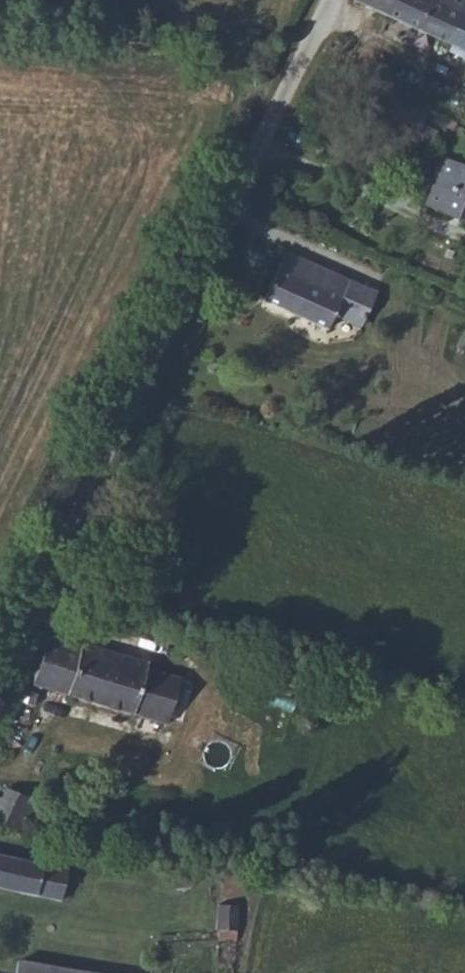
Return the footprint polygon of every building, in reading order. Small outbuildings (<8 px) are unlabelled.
[(354,1),(448,45),(464,9),(464,0),(354,0),(354,1)] [(448,45),(464,53),(464,9),(448,45)] [(428,112),(416,105),(408,121),(420,127),(421,125),(428,112)] [(420,127),(414,138),(430,147),(437,132),(421,125),(420,127)] [(441,158),(423,204),(464,220),(464,167),(441,158)] [(376,292),(286,250),(263,301),(326,330),(333,314),(360,326),(376,292)] [(79,648),(46,638),(32,685),(166,724),(180,677),(146,668),(148,661),(81,642),(79,648)] [(40,803),(5,788),(1,799),(0,801),(0,822),(27,833),(40,803)] [(0,854),(0,888),(60,901),(67,869),(0,854)] [(235,941),(238,906),(218,905),(216,930),(219,930),(218,940),(235,941)] [(18,962),(16,972),(89,972),(18,962)]
